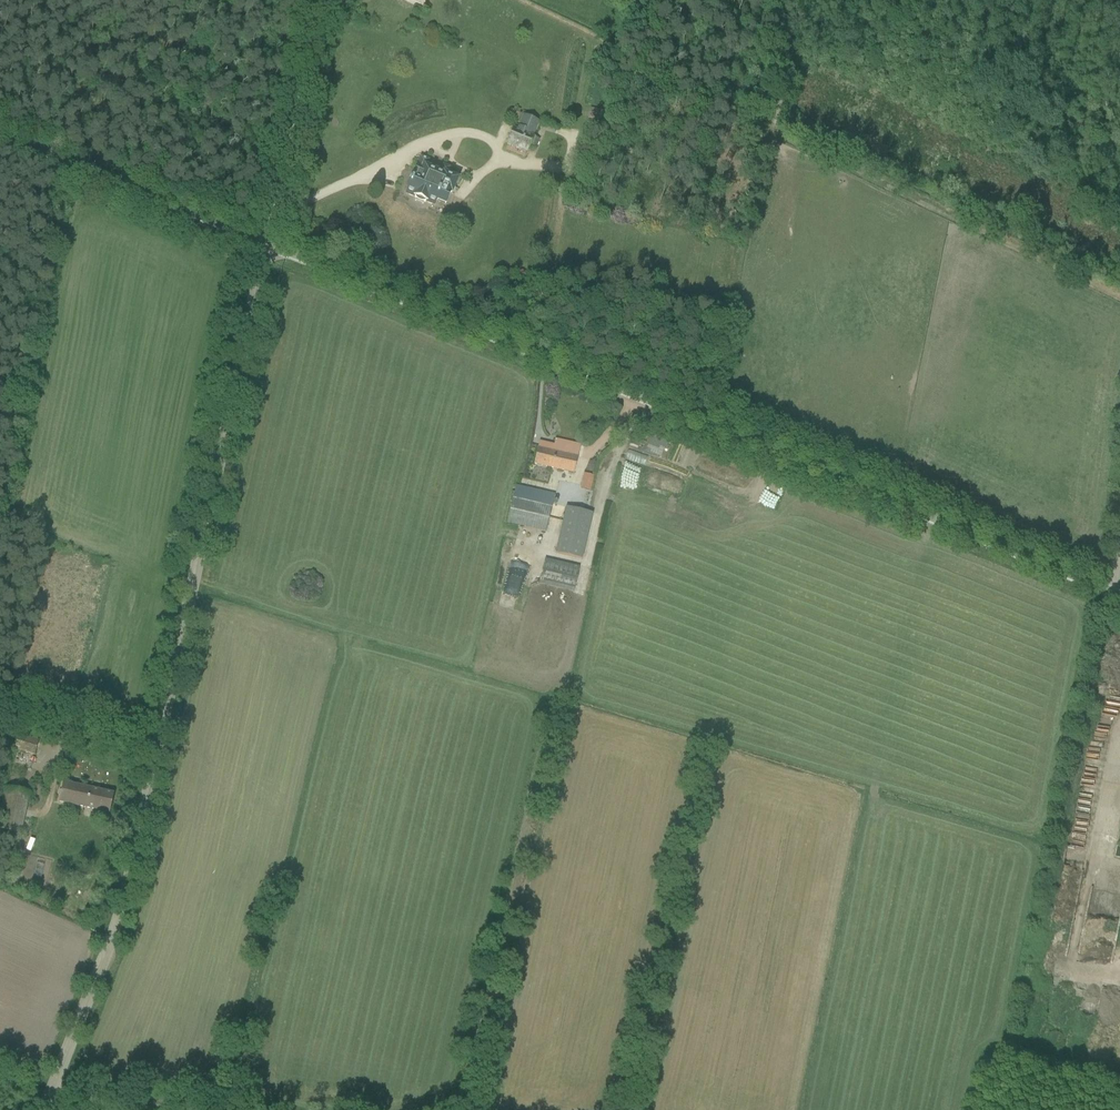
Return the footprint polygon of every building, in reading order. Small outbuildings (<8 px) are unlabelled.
[(515,131),(510,129),(504,143),(527,153),(530,146),(536,149),(540,140),(534,137),(540,123),(522,115),(515,131)] [(428,161),(418,157),(402,195),(426,205),(428,200),(446,207),(457,180),(446,176),(449,170),(440,166),(437,172),(425,167),(428,161)] [(644,435),(634,431),(628,443),(638,447),(644,435)] [(651,436),(648,445),(664,450),(667,441),(651,436)] [(537,443),(532,463),(574,474),(581,446),(553,439),(551,446),(537,443)] [(595,477),(582,474),(579,489),(592,492),(595,477)] [(759,502),(767,506),(776,486),(768,483),(759,502)] [(556,494),(515,486),(506,525),(547,533),(556,494)] [(566,509),(555,554),(579,560),(590,515),(566,509)] [(517,550),(510,550),(509,567),(515,568),(517,550)] [(572,593),(577,568),(544,560),(538,586),(572,593)] [(36,741),(15,737),(13,750),(34,753),(36,741)] [(1076,775),(1088,779),(1094,755),(1082,752),(1076,775)] [(113,794),(64,783),(59,803),(108,814),(113,794)] [(1074,787),(1068,825),(1081,827),(1087,789),(1074,787)] [(5,789),(0,811),(0,830),(20,835),(29,795),(5,789)] [(1119,962),(1119,942),(1118,942),(1117,948),(1111,947),(1108,959),(1119,962)]
